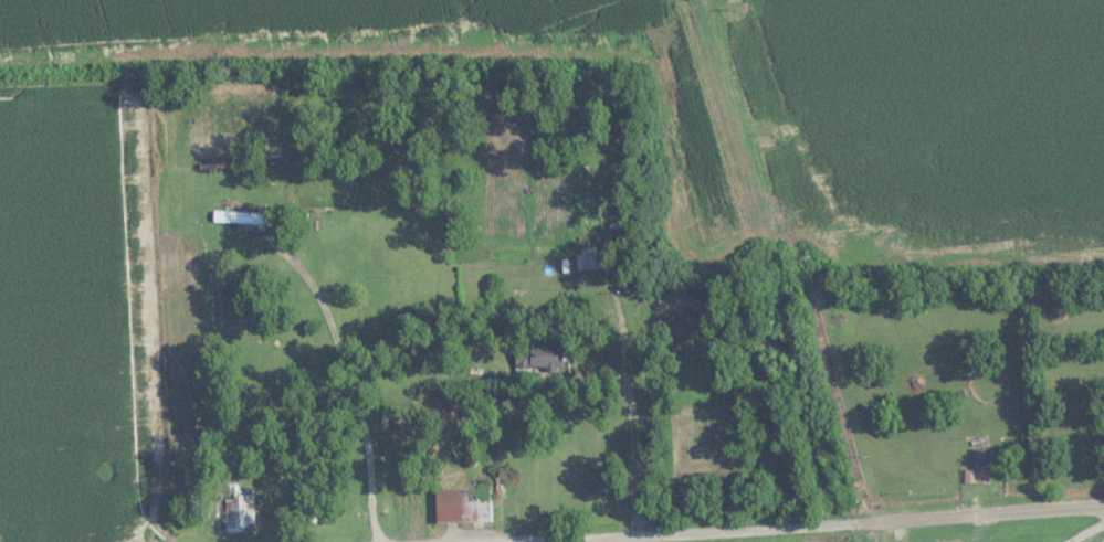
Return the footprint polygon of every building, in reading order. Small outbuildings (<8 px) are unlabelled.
[(235,232),(268,233),(268,214),(212,213),(212,223),(236,224),(235,232)] [(576,270),(598,270),(597,253),(575,254),(576,270)] [(560,348),(514,348),(514,371),(560,371),(560,348)] [(973,471),(964,471),(964,484),(991,484),(991,449),(973,449),(973,471)] [(491,489),(435,489),(435,524),(491,524),(491,489)] [(254,533),(254,496),(225,495),(225,532),(254,533)]
